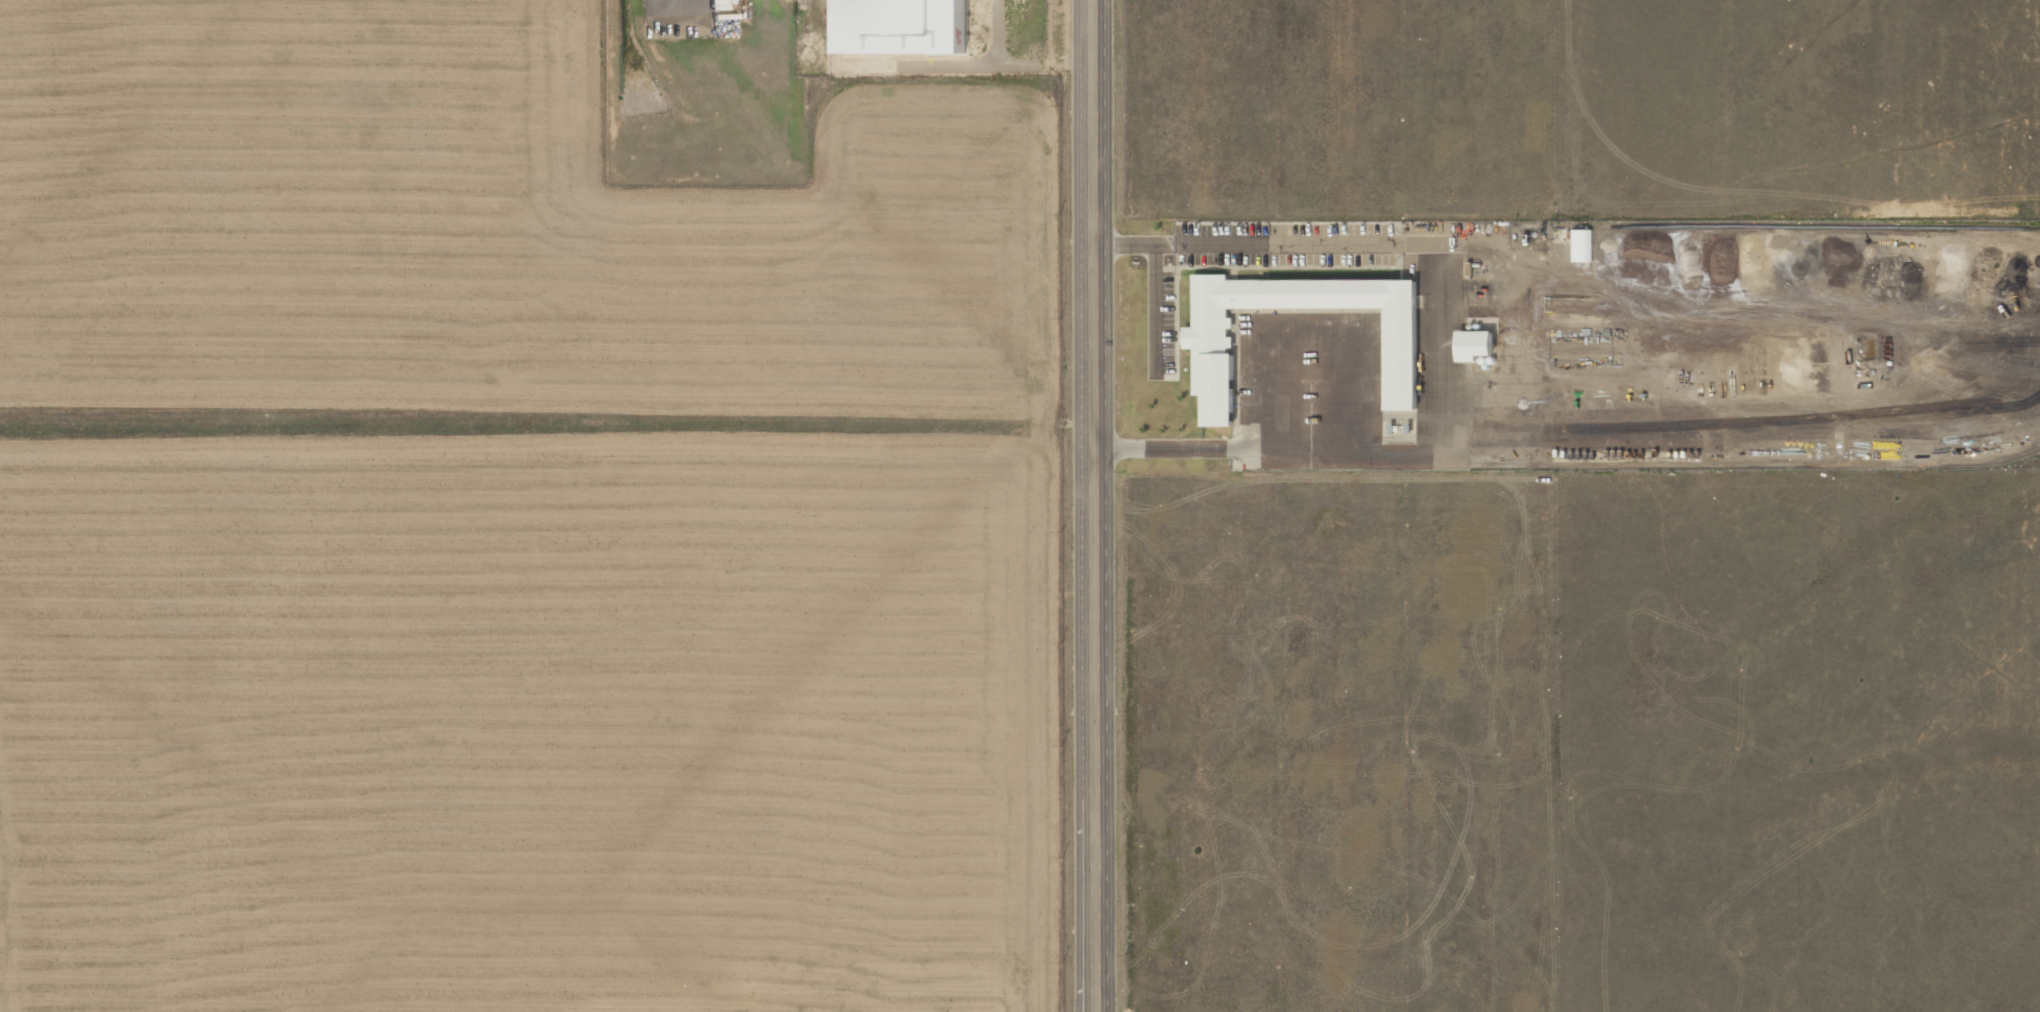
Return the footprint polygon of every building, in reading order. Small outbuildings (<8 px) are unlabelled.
[(841,55),(969,55),(969,0),(841,0),(841,55)] [(1593,262),(1593,231),(1572,231),(1573,263),(1593,262)] [(1418,280),(1229,280),(1229,275),(1194,275),(1194,327),(1185,327),(1185,349),(1195,349),(1195,396),(1204,396),(1204,427),(1235,427),(1235,351),(1232,351),(1232,329),(1234,329),(1234,318),(1229,318),(1229,309),(1388,309),(1388,411),(1418,411),(1418,280)] [(1495,356),(1495,331),(1459,332),(1460,362),(1479,362),(1479,356),(1495,356)]
